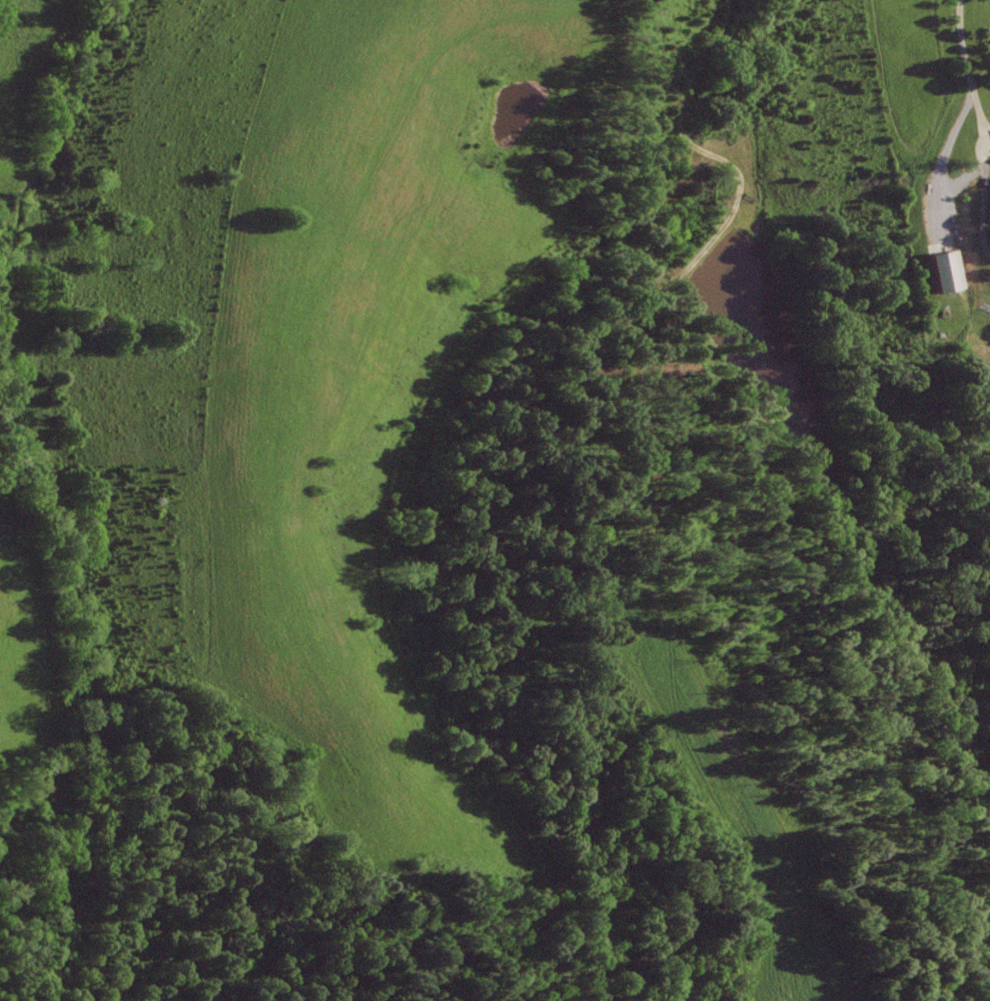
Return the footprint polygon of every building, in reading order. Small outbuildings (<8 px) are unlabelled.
[(963,288),(955,249),(926,255),(933,294),(963,288)] [(668,324),(654,321),(651,336),(664,339),(668,324)]
